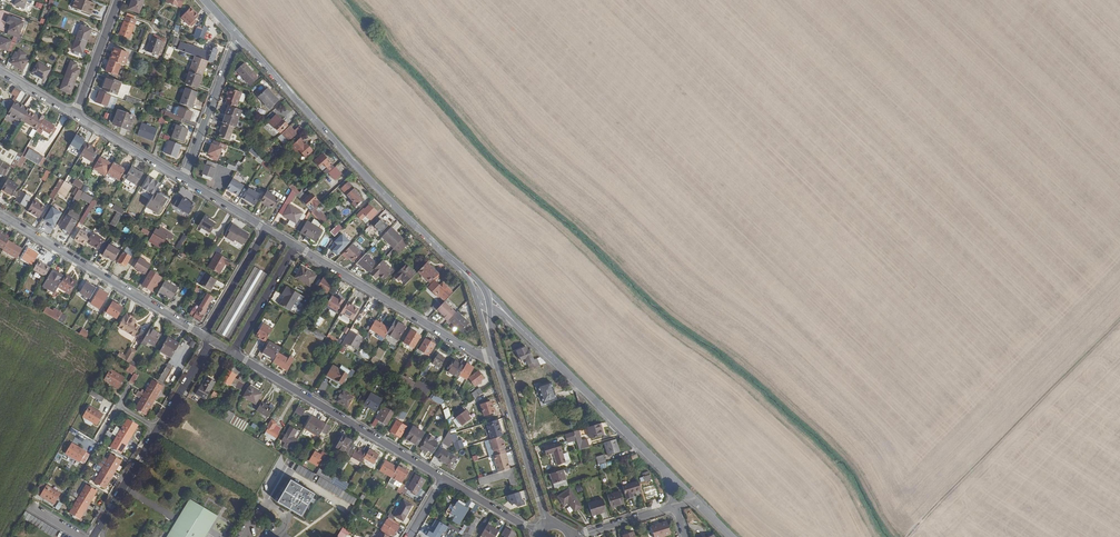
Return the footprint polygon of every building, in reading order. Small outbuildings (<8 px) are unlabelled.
[(14,5),(25,9),(28,0),(16,0),(14,5)] [(86,0),(75,0),(72,8),(90,15),(95,3),(86,0)] [(129,9),(142,14),(148,0),(132,0),(129,9)] [(199,17),(192,8),(183,16),(192,27),(195,24),(193,22),(199,17)] [(136,21),(138,17),(127,13),(119,34),(129,38),(134,24),(139,25),(140,23),(141,24),(142,22),(136,21)] [(19,35),(24,23),(8,17),(6,23),(11,25),(9,31),(19,35)] [(81,26),(77,38),(87,41),(91,29),(81,26)] [(208,27),(204,26),(203,30),(200,37),(199,39),(203,40),(208,27)] [(164,42),(165,39),(154,35),(153,37),(152,37),(146,51),(157,55),(163,41),(164,42)] [(1,38),(0,41),(0,47),(8,51),(11,42),(1,38)] [(87,41),(77,38),(72,50),(82,54),(87,41)] [(184,52),(196,57),(201,58),(207,61),(213,62),(217,50),(216,49),(217,46),(211,43),(210,47),(208,46),(206,51),(187,44),(184,52)] [(115,47),(110,60),(121,64),(125,65),(129,53),(115,47)] [(28,58),(16,54),(12,64),(24,68),(28,58)] [(191,72),(202,76),(207,61),(201,58),(196,57),(191,72)] [(121,64),(110,60),(106,70),(117,74),(121,64)] [(64,78),(75,82),(79,70),(74,68),(76,64),(70,62),(64,78)] [(49,69),(36,64),(32,75),(44,80),(49,69)] [(252,72),(245,64),(237,71),(250,86),(257,79),(252,73),(252,72)] [(198,87),(202,76),(191,72),(190,71),(185,83),(198,87)] [(118,95),(122,82),(106,77),(102,89),(118,95)] [(71,93),(75,82),(64,78),(60,89),(71,93)] [(21,91),(15,87),(12,93),(16,96),(18,97),(21,91)] [(227,100),(226,103),(229,105),(230,105),(234,107),(236,107),(242,92),(230,87),(226,99),(227,100)] [(192,108),(197,92),(186,88),(180,104),(192,108)] [(279,101),(268,88),(259,96),(270,109),(279,101)] [(107,107),(111,96),(98,91),(97,95),(98,96),(97,98),(96,103),(107,107)] [(127,96),(126,100),(143,107),(144,102),(127,96)] [(242,110),(249,113),(251,108),(253,109),(255,106),(249,101),(247,107),(241,105),(240,109),(242,110)] [(10,110),(7,114),(17,120),(17,119),(22,122),(23,121),(29,111),(30,110),(21,105),(20,106),(14,102),(10,110)] [(242,110),(240,109),(236,107),(234,107),(230,105),(226,114),(238,118),(242,110)] [(183,118),(185,119),(189,121),(193,112),(180,108),(177,116),(166,111),(164,115),(167,116),(181,122),(183,118)] [(131,115),(119,110),(114,124),(130,130),(135,117),(133,116),(134,114),(131,113),(131,115)] [(23,121),(37,129),(45,117),(40,114),(38,116),(29,111),(23,121)] [(158,122),(164,124),(167,116),(164,115),(161,114),(158,122)] [(235,127),(238,118),(226,114),(223,122),(234,126),(235,127)] [(287,125),(277,114),(264,126),(269,132),(275,126),(280,132),(287,125)] [(257,125),(264,119),(255,116),(252,123),(257,125)] [(51,132),(53,127),(54,126),(44,120),(39,128),(49,134),(51,132)] [(232,130),(233,126),(221,121),(220,125),(219,125),(215,135),(218,136),(217,138),(224,141),(229,129),(232,130)] [(147,126),(142,123),(138,135),(154,141),(158,130),(151,127),(151,125),(148,124),(147,126)] [(189,129),(178,124),(173,137),(184,141),(189,129)] [(289,141),(297,134),(294,131),(290,125),(281,133),(289,141)] [(309,147),(301,137),(294,144),(305,156),(312,150),(311,149),(312,148),(310,146),(309,147)] [(63,143),(60,149),(70,155),(78,143),(74,140),(73,142),(68,139),(65,144),(63,143)] [(177,157),(181,144),(171,140),(166,153),(177,157)] [(224,144),(214,140),(209,153),(218,157),(224,144)] [(14,168),(22,155),(7,147),(0,142),(0,160),(9,165),(14,168)] [(99,152),(87,144),(81,155),(93,163),(99,152)] [(22,155),(26,158),(31,150),(27,147),(22,155)] [(248,151),(260,162),(264,158),(251,147),(248,151)] [(26,158),(37,164),(38,165),(43,157),(31,150),(26,158)] [(322,162),(327,168),(330,165),(329,164),(331,163),(323,154),(316,159),(320,163),(322,162)] [(111,165),(100,158),(94,169),(105,175),(111,165)] [(267,171),(272,167),(267,161),(265,159),(262,164),(267,171)] [(2,176),(3,176),(9,165),(0,160),(0,179),(2,176)] [(218,164),(208,160),(203,174),(204,178),(209,179),(210,177),(212,178),(218,164)] [(127,169),(115,161),(108,173),(120,180),(127,169)] [(335,168),(332,164),(330,165),(327,168),(323,172),(326,175),(329,173),(335,168)] [(278,173),(281,177),(284,174),(276,166),(273,169),(278,173)] [(342,173),(336,166),(335,168),(329,173),(335,179),(342,173)] [(142,174),(131,168),(122,182),(135,190),(137,186),(136,185),(142,174)] [(51,172),(48,171),(42,179),(46,181),(51,172)] [(75,178),(72,184),(81,189),(84,183),(75,178)] [(153,194),(159,184),(149,178),(143,188),(153,194)] [(50,197),(54,199),(59,191),(65,181),(62,179),(57,187),(56,186),(50,197)] [(233,193),(238,196),(244,186),(233,179),(227,189),(230,192),(231,191),(233,193)] [(7,180),(2,189),(13,195),(18,187),(7,180)] [(65,181),(59,191),(67,196),(73,186),(65,181)] [(297,194),(300,198),(304,195),(302,193),(301,194),(294,186),(295,185),(294,183),(291,185),(290,184),(289,186),(293,190),(297,194)] [(342,189),(346,194),(351,190),(352,191),(354,189),(349,183),(342,189)] [(83,191),(81,191),(77,188),(74,194),(76,195),(75,196),(79,198),(83,191)] [(260,195),(247,188),(242,197),(254,204),(260,195)] [(351,190),(346,194),(357,206),(363,200),(360,197),(361,196),(354,189),(352,191),(351,190)] [(289,205),(297,194),(293,190),(279,213),(297,223),(303,213),(289,205)] [(272,194),(267,191),(261,202),(265,204),(266,203),(269,205),(275,208),(280,200),(282,196),(274,191),(272,194)] [(30,198),(21,192),(16,201),(25,206),(30,198)] [(160,195),(155,192),(147,206),(159,213),(169,197),(161,192),(160,195)] [(317,206),(320,203),(312,194),(303,202),(311,211),(312,211),(317,206)] [(190,214),(195,202),(177,195),(172,206),(190,214)] [(33,203),(27,213),(33,217),(34,216),(39,219),(45,209),(39,205),(38,206),(33,203)] [(365,209),(364,208),(356,216),(361,220),(366,215),(369,219),(377,212),(370,205),(365,209)] [(312,211),(323,224),(329,220),(317,206),(312,211)] [(122,215),(117,212),(111,224),(115,226),(122,215)] [(78,219),(68,213),(59,227),(63,229),(62,232),(68,236),(78,219)] [(213,234),(218,225),(208,219),(209,217),(205,214),(199,225),(213,234)] [(208,219),(218,225),(219,223),(209,217),(208,219)] [(388,225),(381,218),(374,226),(381,232),(388,225)] [(311,225),(307,223),(301,233),(306,235),(307,234),(316,240),(321,231),(318,229),(321,224),(318,221),(314,219),(311,225)] [(137,223),(135,227),(149,235),(151,232),(137,223)] [(239,228),(233,223),(228,231),(229,232),(226,237),(234,242),(235,241),(243,245),(249,235),(238,229),(239,228)] [(335,236),(343,228),(338,224),(330,232),(335,236)] [(403,238),(404,237),(392,226),(384,235),(395,247),(403,238)] [(73,238),(84,245),(86,242),(90,235),(79,228),(73,238)] [(158,231),(156,229),(154,233),(165,239),(166,237),(171,240),(174,236),(160,228),(158,231)] [(90,235),(86,242),(98,249),(98,248),(103,240),(104,239),(92,232),(90,235)] [(165,240),(153,233),(151,232),(149,235),(151,236),(148,240),(161,247),(165,240)] [(3,250),(9,240),(9,239),(0,234),(0,233),(0,248),(3,250)] [(187,236),(185,234),(177,247),(180,248),(187,236)] [(408,243),(403,238),(395,247),(400,251),(408,243)] [(3,250),(17,259),(23,249),(9,240),(3,250)] [(114,261),(123,246),(112,240),(103,255),(114,261)] [(338,243),(332,240),(328,247),(334,250),(338,243)] [(362,253),(353,244),(344,253),(353,262),(362,253)] [(38,254),(28,248),(22,259),(32,265),(38,254)] [(394,249),(386,254),(389,258),(397,253),(394,249)] [(132,254),(124,250),(118,261),(125,266),(132,254)] [(231,261),(217,253),(209,266),(219,273),(225,263),(228,265),(231,261)] [(365,254),(357,263),(366,271),(374,263),(365,254)] [(140,272),(144,275),(151,264),(140,257),(133,268),(137,270),(140,272)] [(385,277),(393,270),(382,260),(371,272),(376,278),(379,274),(381,273),(385,277)] [(34,270),(45,277),(50,268),(39,261),(34,270)] [(436,277),(439,273),(427,262),(418,271),(430,283),(436,277)] [(406,284),(416,274),(407,265),(395,277),(399,281),(401,279),(406,284)] [(216,330),(230,338),(268,274),(255,266),(216,330)] [(316,277),(302,268),(296,278),(310,286),(316,277)] [(386,281),(394,272),(393,270),(385,277),(381,273),(379,274),(386,281)] [(43,285),(55,292),(58,288),(65,276),(58,272),(57,275),(51,271),(43,285)] [(142,285),(154,292),(161,281),(162,278),(151,271),(148,276),(142,285)] [(217,279),(206,273),(199,284),(210,290),(217,279)] [(70,278),(65,275),(65,276),(58,288),(69,295),(76,284),(69,279),(70,278)] [(438,279),(436,277),(430,283),(427,286),(429,287),(428,288),(436,295),(438,294),(439,296),(443,300),(450,293),(441,284),(438,287),(434,282),(438,279)] [(323,278),(317,287),(327,293),(332,283),(323,278)] [(86,283),(96,289),(97,288),(88,283),(89,281),(88,281),(86,283)] [(179,289),(166,281),(159,291),(173,299),(179,289)] [(80,293),(90,299),(96,289),(86,283),(80,293)] [(304,296),(286,286),(281,294),(285,296),(280,304),(294,313),(304,296)] [(108,295),(100,290),(94,300),(102,305),(108,295)] [(339,300),(332,296),(326,307),(336,313),(344,300),(340,298),(339,300)] [(193,317),(198,320),(200,320),(206,310),(205,309),(210,300),(205,297),(200,306),(198,310),(194,308),(190,314),(194,316),(193,317)] [(456,313),(444,301),(441,305),(437,309),(441,313),(440,314),(447,321),(449,319),(456,313)] [(106,312),(117,319),(124,308),(113,302),(106,312)] [(437,309),(441,305),(438,302),(432,307),(435,311),(437,309)] [(347,303),(341,313),(352,320),(359,309),(354,306),(353,307),(351,306),(347,303)] [(43,312),(55,319),(58,314),(46,307),(43,312)] [(456,312),(456,313),(449,319),(461,331),(468,324),(456,312)] [(131,317),(126,314),(119,327),(134,335),(139,326),(134,323),(135,321),(133,320),(134,318),(132,316),(131,317)] [(331,330),(338,319),(333,316),(326,328),(331,330)] [(58,321),(64,324),(72,329),(73,327),(59,318),(58,321)] [(342,321),(338,319),(331,330),(335,333),(342,321)] [(390,329),(375,320),(369,330),(384,338),(387,333),(390,329)] [(395,320),(390,329),(387,333),(397,339),(405,326),(395,320)] [(259,338),(265,342),(273,329),(263,323),(256,335),(260,337),(259,338)] [(79,333),(85,337),(89,332),(82,328),(79,333)] [(325,336),(313,328),(312,329),(311,331),(310,332),(322,340),(325,336)] [(150,329),(144,340),(155,346),(160,335),(155,332),(150,329)] [(420,336),(411,330),(404,343),(413,348),(420,336)] [(351,335),(348,334),(344,341),(347,343),(357,349),(360,344),(359,343),(362,338),(353,333),(351,335)] [(172,357),(179,345),(168,338),(161,351),(172,357)] [(435,345),(425,339),(419,349),(428,355),(435,345)] [(188,345),(193,348),(197,343),(192,340),(188,345)] [(272,361),(273,362),(278,353),(281,348),(270,342),(263,352),(274,358),(272,361)] [(530,365),(531,368),(539,366),(538,362),(533,363),(530,350),(528,351),(527,347),(517,350),(521,361),(526,359),(528,365),(530,365)] [(120,353),(118,357),(130,364),(137,352),(131,348),(126,357),(120,353)] [(278,353),(273,362),(282,367),(283,367),(288,359),(278,353)] [(283,367),(288,370),(296,357),(291,354),(288,359),(283,367)] [(439,367),(444,358),(437,354),(436,357),(434,356),(431,359),(433,361),(432,363),(439,367)] [(302,355),(297,364),(305,369),(307,366),(310,367),(313,362),(302,355)] [(458,377),(467,362),(462,359),(460,364),(453,360),(446,370),(458,377)] [(126,371),(132,375),(136,368),(130,364),(126,371)] [(158,381),(164,384),(173,368),(168,364),(158,381)] [(429,365),(426,364),(420,375),(423,376),(429,365)] [(347,374),(333,365),(327,375),(341,384),(347,374)] [(124,379),(110,370),(104,380),(118,388),(124,379)] [(236,376),(227,370),(221,380),(230,386),(236,376)] [(473,385),(483,378),(478,371),(468,378),(473,385)] [(138,375),(135,373),(129,382),(133,384),(138,375)] [(401,374),(398,379),(413,388),(415,384),(416,382),(401,374)] [(236,387),(241,390),(245,383),(240,380),(236,387)] [(144,395),(154,401),(163,386),(153,381),(144,395)] [(193,397),(203,403),(213,386),(205,381),(198,392),(197,391),(193,397)] [(537,386),(539,391),(552,387),(550,381),(537,386)] [(415,384),(413,388),(416,390),(422,393),(424,391),(420,389),(421,387),(415,384)] [(219,389),(216,387),(210,398),(214,400),(218,394),(217,393),(219,389)] [(262,394),(250,387),(244,397),(256,404),(262,394)] [(552,387),(539,391),(543,402),(556,399),(552,387)] [(475,398),(482,393),(478,388),(471,394),(475,398)] [(107,399),(92,391),(90,395),(104,403),(107,399)] [(145,415),(154,401),(144,395),(139,392),(136,396),(142,399),(135,409),(145,415)] [(347,407),(353,398),(343,392),(341,395),(340,394),(338,397),(339,398),(337,401),(347,407)] [(381,399),(370,392),(364,402),(371,406),(369,407),(375,410),(381,399)] [(434,394),(431,399),(441,405),(444,400),(434,394)] [(483,416),(484,415),(493,412),(494,412),(491,402),(486,403),(486,401),(481,403),(481,405),(480,405),(483,416)] [(268,406),(262,402),(257,410),(267,416),(273,406),(269,404),(268,406)] [(393,413),(382,406),(375,417),(387,424),(393,413)] [(98,425),(103,416),(89,407),(84,417),(98,425)] [(297,407),(294,412),(300,415),(303,410),(297,407)] [(464,410),(462,407),(456,412),(458,415),(455,417),(461,425),(470,418),(467,413),(464,410)] [(442,410),(445,419),(451,417),(448,408),(442,410)] [(228,411),(223,419),(230,423),(235,415),(228,411)] [(325,425),(326,425),(312,416),(305,428),(319,436),(321,433),(325,425)] [(119,434),(129,440),(138,425),(127,419),(121,430),(119,434)] [(278,423),(272,420),(268,427),(269,427),(268,430),(277,436),(282,429),(276,426),(278,423)] [(497,420),(486,423),(490,436),(501,432),(497,420)] [(405,426),(396,421),(390,431),(399,437),(405,426)] [(562,430),(559,421),(545,425),(549,437),(556,434),(555,432),(562,430)] [(604,435),(600,424),(588,428),(591,439),(604,435)] [(329,428),(325,425),(321,433),(325,435),(329,428)] [(291,444),(294,445),(299,438),(294,435),(298,429),(292,426),(284,439),(286,441),(285,444),(289,447),(291,444)] [(406,438),(418,445),(425,433),(413,427),(406,438)] [(448,442),(451,437),(450,434),(448,427),(441,438),(448,442)] [(574,432),(566,434),(569,443),(576,440),(574,432)] [(428,450),(432,453),(441,439),(430,433),(420,448),(427,452),(428,450)] [(451,437),(455,450),(463,448),(461,440),(458,441),(455,433),(450,434),(451,437)] [(120,454),(129,440),(119,434),(117,437),(110,448),(120,454)] [(347,454),(354,442),(343,436),(336,447),(347,454)] [(495,455),(506,452),(504,446),(505,446),(504,441),(502,442),(502,440),(501,436),(491,439),(490,440),(495,455)] [(620,452),(616,439),(604,443),(608,456),(620,452)] [(560,442),(545,446),(547,454),(553,452),(557,464),(566,462),(560,442)] [(84,464),(89,455),(71,444),(65,453),(84,464)] [(363,459),(367,453),(357,447),(352,456),(361,462),(363,459)] [(441,449),(436,457),(447,464),(446,465),(451,468),(457,458),(441,449)] [(378,456),(369,450),(367,453),(363,459),(373,464),(378,456)] [(322,456),(321,456),(314,452),(309,461),(317,466),(322,456)] [(499,472),(510,468),(506,457),(507,456),(506,452),(495,455),(494,456),(499,472)] [(99,463),(98,466),(103,469),(113,475),(121,461),(111,455),(107,461),(104,459),(101,464),(99,463)] [(596,458),(596,460),(598,466),(606,463),(604,455),(596,458)] [(447,464),(436,457),(435,459),(446,465),(447,464)] [(392,477),(397,467),(386,460),(380,470),(392,477)] [(299,464),(296,469),(312,479),(315,474),(299,464)] [(395,479),(402,483),(409,472),(398,466),(397,467),(392,477),(385,488),(388,489),(390,486),(389,485),(390,483),(392,484),(395,479)] [(330,482),(334,476),(319,468),(316,474),(330,482)] [(104,489),(113,475),(103,469),(94,483),(104,489)] [(550,474),(555,490),(566,487),(565,483),(566,482),(563,470),(550,474)] [(648,472),(644,473),(645,477),(640,479),(641,482),(644,481),(644,482),(648,481),(648,483),(650,482),(650,481),(652,480),(650,475),(649,475),(648,472)] [(425,481),(416,476),(408,489),(417,495),(425,481)] [(335,485),(344,490),(348,485),(338,479),(335,485)] [(279,501),(301,515),(314,494),(291,481),(279,501)] [(41,482),(36,492),(40,495),(46,486),(41,482)] [(622,487),(626,500),(633,498),(631,494),(641,491),(638,482),(622,487)] [(399,497),(402,493),(406,485),(402,483),(395,495),(399,497)] [(78,500),(88,505),(97,491),(87,485),(81,495),(78,500)] [(46,486),(40,495),(54,504),(60,494),(46,486)] [(569,489),(558,497),(565,505),(569,502),(576,511),(582,507),(569,489)] [(524,500),(529,499),(526,490),(509,494),(512,508),(525,505),(524,500)] [(607,496),(610,507),(623,504),(620,493),(607,496)] [(217,516),(189,499),(167,536),(204,536),(217,516)] [(588,504),(591,516),(606,512),(602,499),(588,504)] [(80,519),(88,505),(78,500),(70,513),(80,519)] [(413,505),(405,500),(395,516),(403,521),(413,505)] [(468,509),(458,503),(451,515),(461,521),(468,509)] [(54,536),(58,530),(25,511),(21,518),(54,536)] [(219,516),(213,529),(223,534),(230,521),(219,516)] [(462,535),(461,536),(469,536),(479,520),(473,516),(462,535)] [(399,526),(400,524),(389,517),(381,529),(394,536),(400,526),(399,526)] [(449,527),(435,519),(431,526),(435,528),(433,533),(429,531),(426,535),(429,536),(443,536),(449,527)] [(652,529),(654,536),(665,536),(671,535),(667,522),(659,524),(660,526),(652,529)] [(346,534),(348,535),(352,530),(344,525),(337,536),(344,536),(346,534)] [(487,525),(481,535),(484,536),(495,536),(498,531),(487,525)] [(506,528),(502,535),(506,536),(513,536),(515,534),(506,528)]
